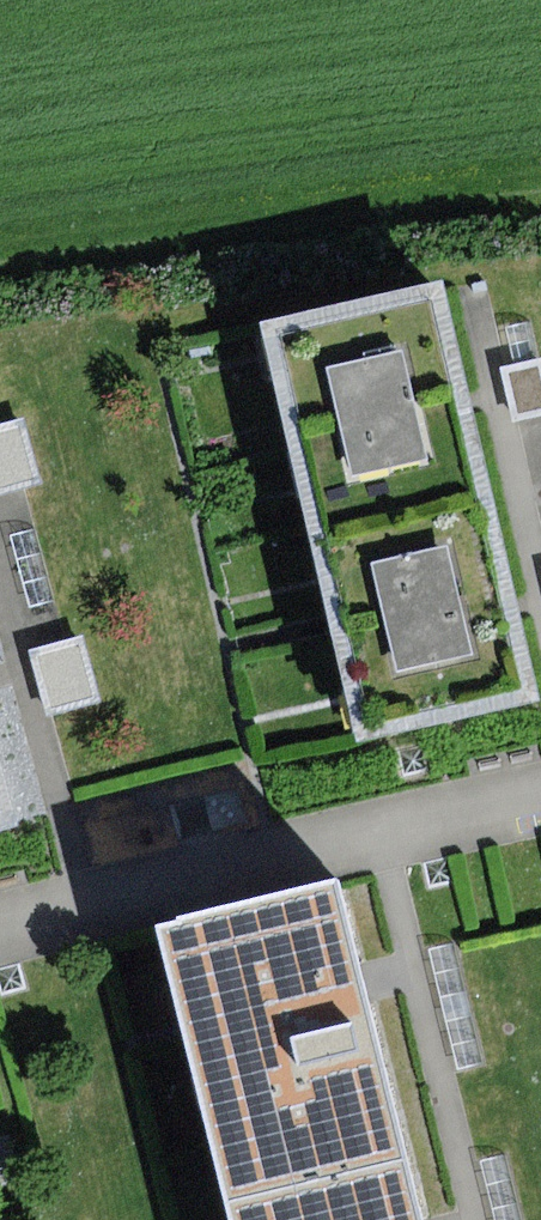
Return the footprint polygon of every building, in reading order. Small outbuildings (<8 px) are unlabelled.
[(442,287),(264,327),(312,537),(489,497),(467,401),(442,287)] [(530,323),(508,328),(516,361),(537,356),(530,323)] [(504,369),(516,420),(540,414),(540,360),(504,369)] [(0,424),(0,493),(39,483),(22,418),(0,424)] [(489,497),(312,537),(360,748),(537,708),(516,612),(489,497)] [(37,527),(11,533),(29,606),(56,599),(37,527)] [(83,634),(31,649),(50,717),(103,702),(83,634)] [(22,826),(0,745),(0,832),(22,826)] [(340,885),(163,929),(232,1203),(409,1159),(365,982),(340,885)] [(457,940),(430,947),(459,1067),(486,1061),(457,940)] [(0,1138),(0,1184),(22,1178),(10,1135),(0,1138)] [(479,1159),(494,1219),(524,1219),(507,1152),(479,1159)] [(232,1203),(236,1219),(424,1219),(409,1159),(232,1203)]
